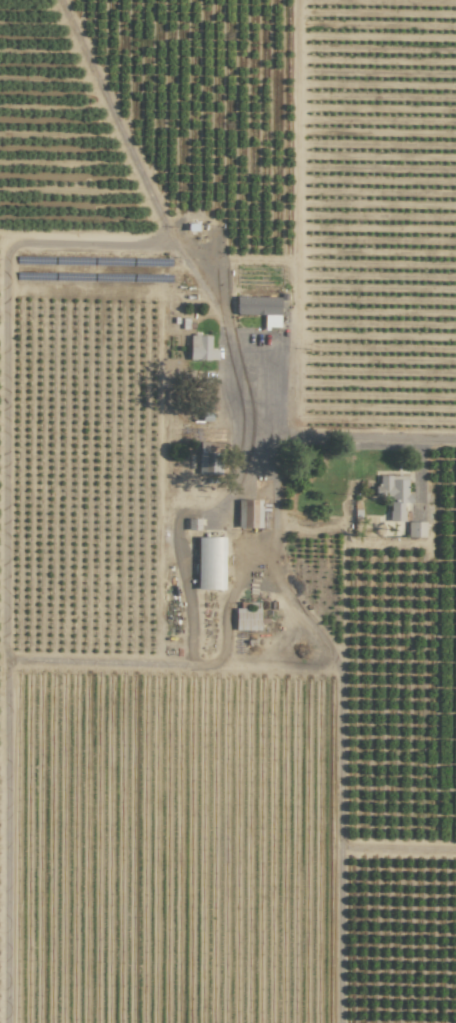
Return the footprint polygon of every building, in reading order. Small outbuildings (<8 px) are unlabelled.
[(235,314),(278,315),(279,298),(235,297),(235,314)] [(189,360),(209,359),(209,335),(188,336),(189,360)] [(217,442),(198,442),(198,473),(217,474),(217,442)] [(403,521),(403,504),(408,503),(408,476),(378,476),(379,485),(374,485),(374,496),(389,496),(389,521),(403,521)] [(236,527),(259,528),(260,500),(237,500),(236,527)] [(425,522),(407,522),(407,537),(424,537),(425,522)] [(223,537),(196,537),(196,590),(223,590),(223,537)] [(259,630),(258,608),(234,608),(234,630),(259,630)]
